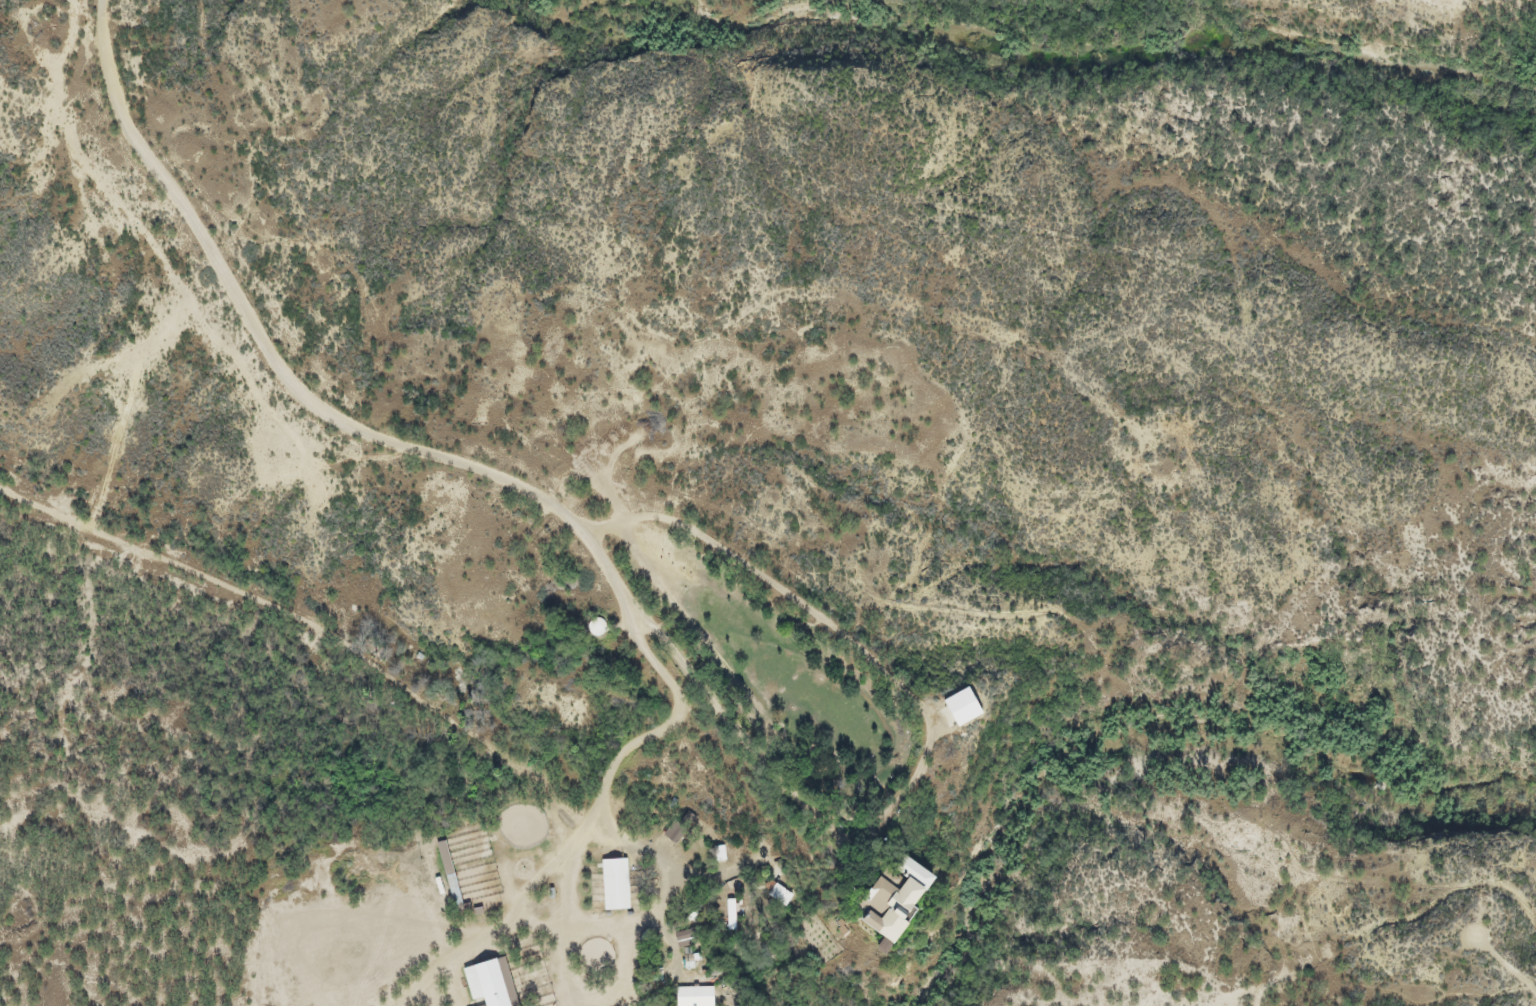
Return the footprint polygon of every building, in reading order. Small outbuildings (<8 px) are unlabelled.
[(940,693),(953,719),(978,707),(965,680),(940,693)] [(854,909),(884,930),(929,867),(893,842),(856,895),(862,899),(854,909)] [(448,872),(448,892),(458,892),(458,872),(448,872)] [(676,1002),(712,1002),(712,982),(676,982),(676,1002)]
